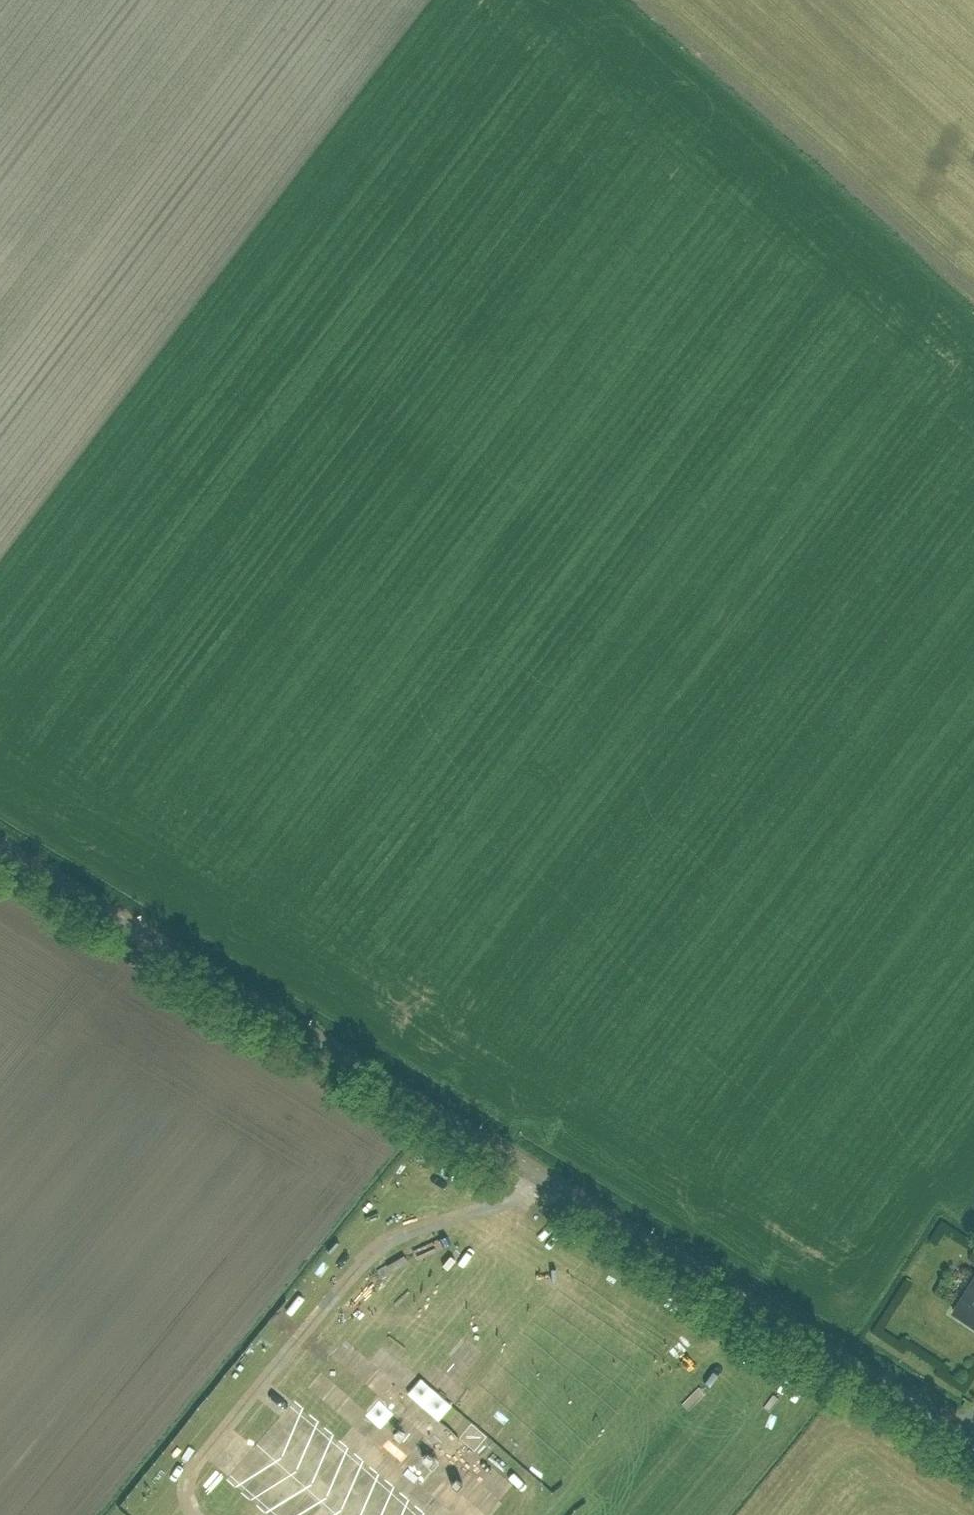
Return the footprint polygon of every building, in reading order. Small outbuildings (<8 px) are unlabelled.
[(954,1312),(973,1325),(973,1280),(954,1312)]
